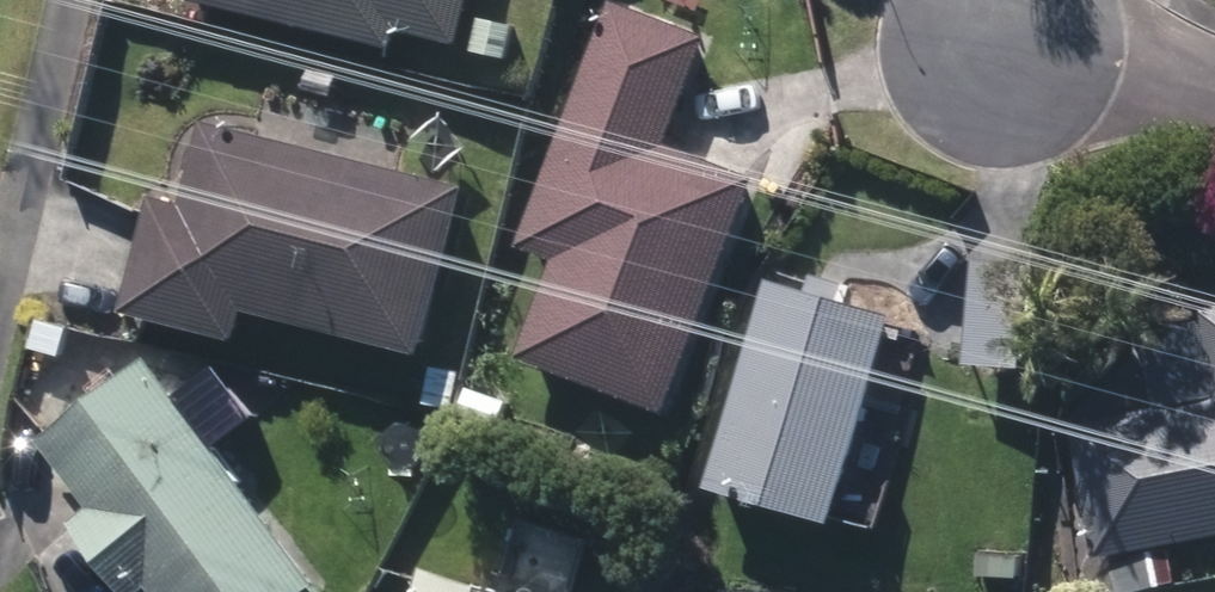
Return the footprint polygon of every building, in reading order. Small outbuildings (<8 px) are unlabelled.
[(391,54),(394,36),(457,51),(470,0),(180,0),(180,3),(391,54)] [(617,5),(528,247),(570,262),(535,358),(680,412),(764,182),(672,149),(712,40),(617,5)] [(471,62),(505,70),(512,33),(478,27),(471,62)] [(305,98),(333,106),(339,83),(311,76),(305,98)] [(243,318),(422,363),(465,196),(205,130),(182,215),(151,207),(123,318),(235,348),(243,318)] [(962,420),(1013,423),(1016,379),(1025,379),(1031,272),(971,269),(962,420)] [(704,497),(827,535),(892,326),(841,310),(846,294),(810,283),(805,300),(768,289),(704,497)] [(1202,317),(1214,390),(1214,314),(1202,317)] [(145,368),(37,449),(89,517),(71,531),(117,591),(314,591),(145,368)] [(424,413),(454,419),(462,378),(432,372),(424,413)] [(1095,564),(1214,542),(1214,411),(1072,436),(1095,564)] [(1135,591),(1173,591),(1176,591),(1171,558),(1131,564),(1135,591)] [(422,579),(418,591),(466,591),(422,579)]
